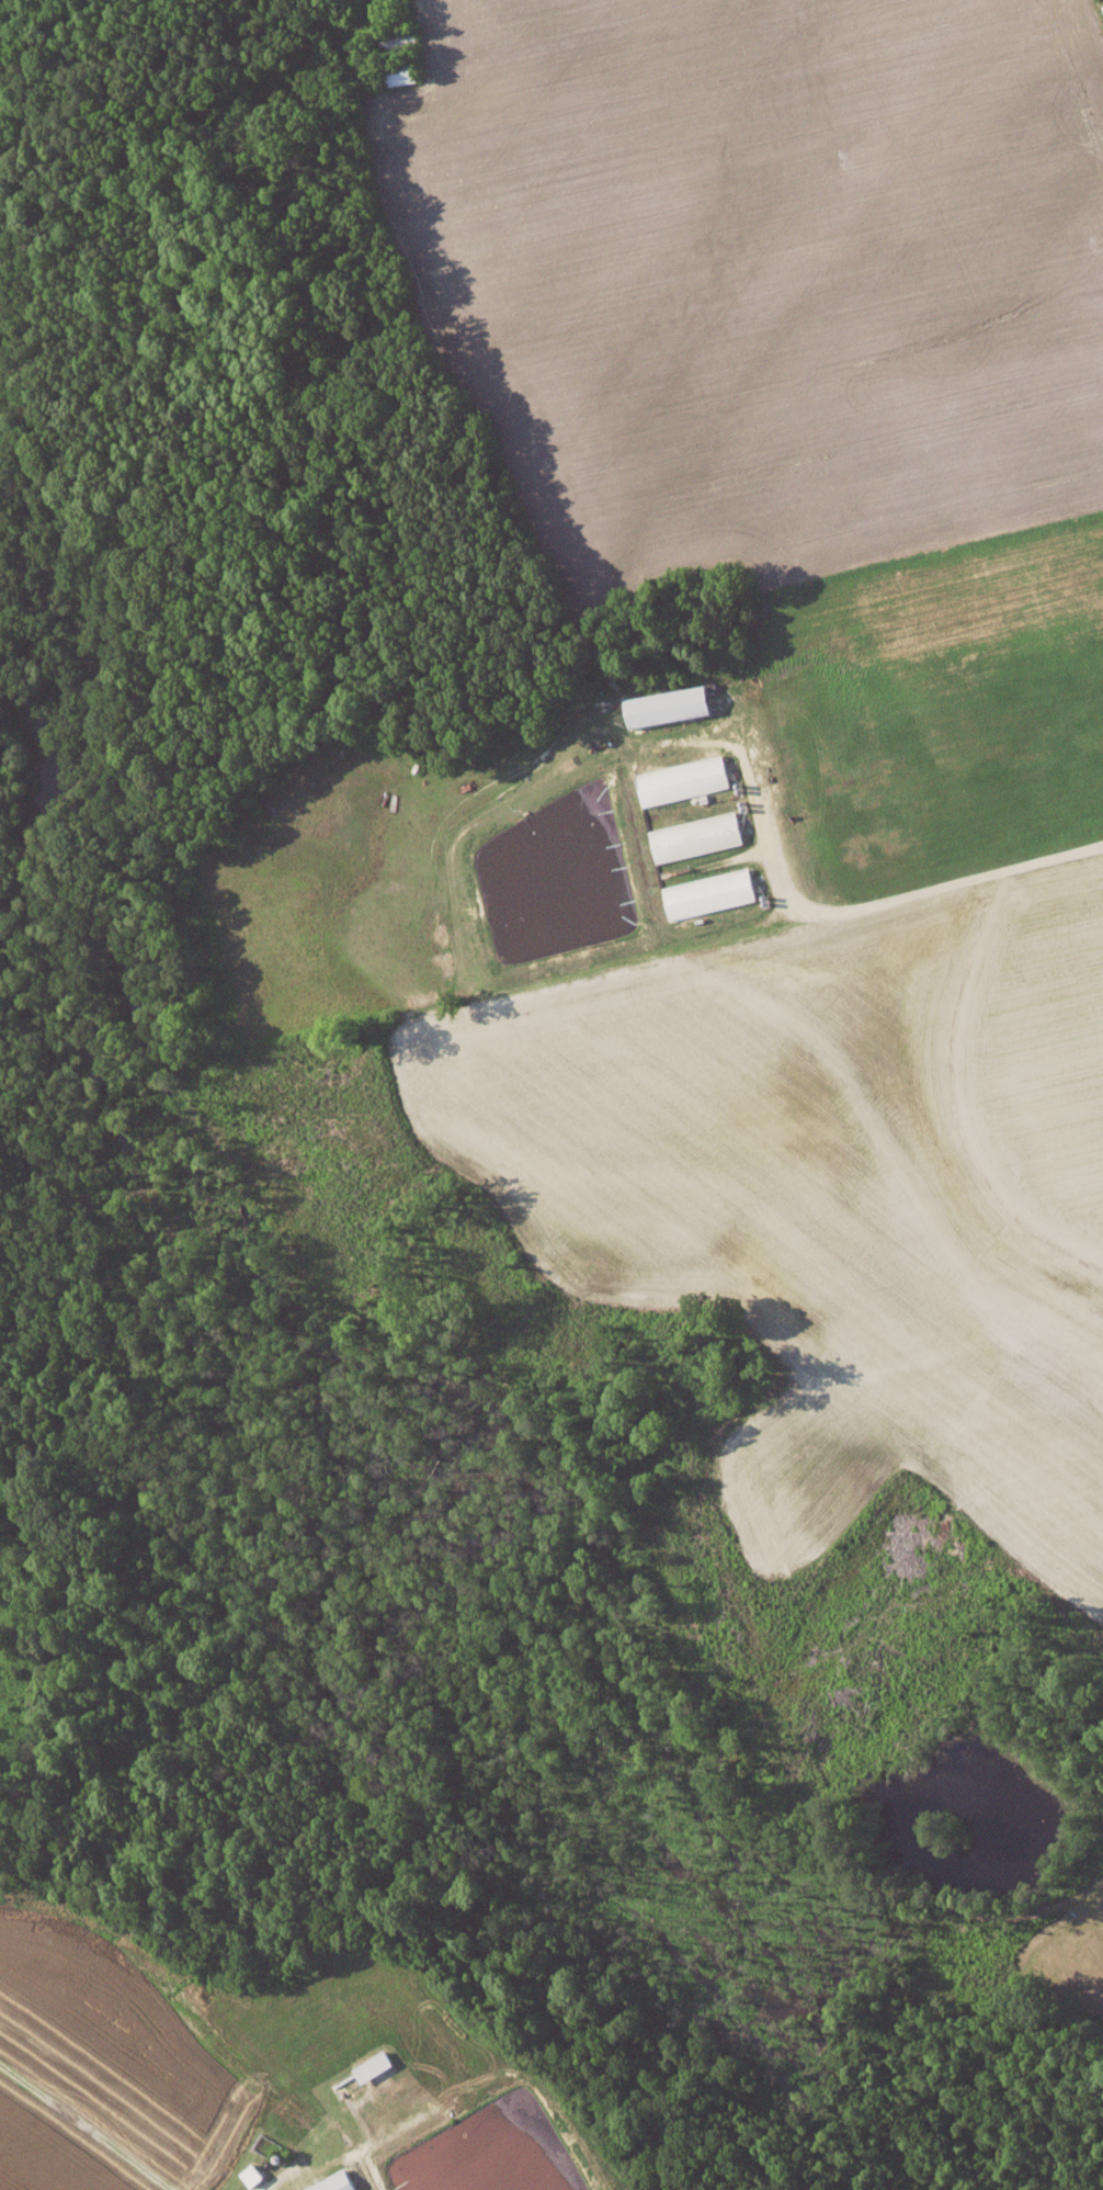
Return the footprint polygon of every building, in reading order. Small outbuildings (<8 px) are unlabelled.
[(627,699),(631,728),(714,715),(709,686),(627,699)] [(643,806),(731,788),(725,755),(636,773),(643,806)] [(745,844),(738,811),(650,831),(657,863),(745,844)] [(663,886),(670,920),(757,902),(751,868),(663,886)] [(395,2065),(387,2050),(354,2068),(363,2083),(395,2065)] [(252,2189),(265,2178),(253,2163),(240,2173),(252,2189)] [(347,2168),(306,2189),(358,2189),(347,2168)]
